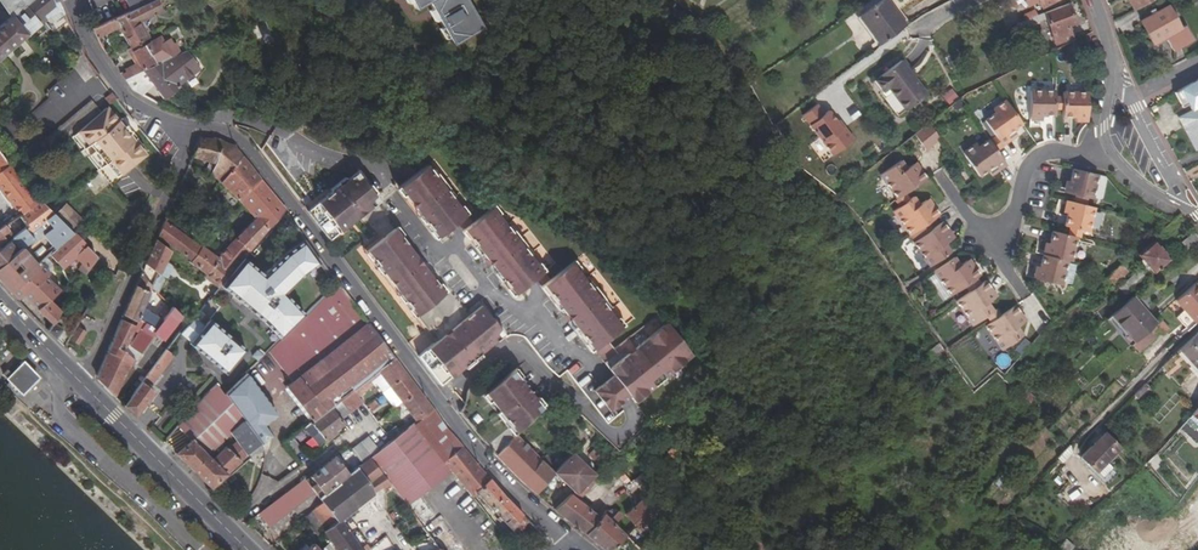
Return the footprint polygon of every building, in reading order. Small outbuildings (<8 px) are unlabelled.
[(53,0),(32,0),(11,15),(0,24),(0,57),(50,16),(54,21),(65,13),(61,2),(55,6),(53,0)] [(11,15),(32,0),(0,0),(11,15)] [(149,4),(157,0),(126,0),(131,11),(149,4)] [(416,9),(428,1),(453,44),(483,28),(468,0),(411,0),(416,9)] [(907,26),(888,0),(883,0),(860,17),(881,45),(907,26)] [(1024,9),(1039,1),(1042,8),(1059,0),(1019,0),(1024,9)] [(1152,0),(1129,0),(1134,10),(1152,0)] [(154,15),(149,4),(131,11),(92,28),(98,39),(120,28),(131,48),(144,41),(150,37),(141,21),(154,15)] [(1029,19),(1032,26),(1046,19),(1056,44),(1073,37),(1069,27),(1076,24),(1069,4),(1029,19)] [(1181,29),(1167,5),(1139,20),(1153,44),(1166,37),(1174,51),(1193,40),(1186,26),(1181,29)] [(1035,34),(1032,26),(1029,19),(1012,28),(1018,42),(1035,34)] [(122,75),(125,79),(172,58),(170,54),(169,51),(176,47),(170,37),(163,42),(160,36),(146,44),(133,52),(139,63),(125,69),(126,72),(122,75)] [(144,41),(131,48),(133,52),(146,44),(144,41)] [(170,54),(172,58),(187,51),(199,46),(197,42),(170,54)] [(201,69),(187,51),(172,58),(125,79),(132,90),(143,96),(154,85),(163,99),(181,87),(180,85),(201,69)] [(903,61),(876,81),(885,93),(883,94),(900,117),(929,95),(903,61)] [(844,87),(849,84),(844,77),(837,83),(842,89),(844,87)] [(1175,93),(1184,108),(1189,105),(1194,114),(1181,120),(1197,150),(1197,149),(1197,79),(1180,89),(1181,90),(1175,93)] [(874,83),(883,94),(885,93),(876,81),(874,83)] [(952,88),(942,94),(946,103),(957,97),(952,88)] [(1041,112),(1040,116),(1054,116),(1055,110),(1055,97),(1055,90),(1029,90),(1029,111),(1041,112)] [(1083,93),(1062,92),(1062,97),(1061,110),(1061,117),(1074,117),(1074,114),(1087,115),(1088,99),(1083,93)] [(109,99),(114,105),(121,100),(116,94),(109,99)] [(48,139),(57,151),(74,137),(105,112),(96,101),(48,139)] [(1022,124),(1006,101),(993,110),(995,114),(984,121),(995,137),(1000,144),(1008,138),(1006,135),(1013,130),(1022,124)] [(110,108),(105,112),(74,137),(112,184),(136,165),(139,168),(142,165),(140,162),(148,156),(137,143),(140,140),(125,120),(121,123),(110,108)] [(926,150),(941,140),(930,124),(915,134),(926,150)] [(1008,138),(1010,141),(1018,136),(1013,130),(1006,135),(1008,138)] [(255,218),(236,238),(250,251),(265,232),(285,210),(237,147),(220,140),(200,137),(191,158),(208,161),(214,163),(210,173),(244,205),(255,218)] [(1002,147),(1000,144),(995,137),(990,140),(998,151),(1003,148),(1002,147)] [(1000,144),(1002,147),(1010,141),(1008,138),(1000,144)] [(979,148),(976,143),(963,152),(980,177),(989,170),(996,166),(998,169),(1007,163),(998,151),(990,140),(979,148)] [(10,163),(0,150),(0,171),(10,163)] [(208,161),(206,169),(210,173),(214,163),(208,161)] [(927,179),(921,170),(920,172),(914,165),(907,169),(902,161),(881,175),(898,199),(906,194),(927,179)] [(43,200),(23,178),(10,163),(0,171),(0,187),(21,214),(43,200)] [(442,182),(428,164),(416,173),(399,187),(438,238),(467,214),(454,197),(442,182)] [(136,165),(112,184),(114,187),(139,168),(136,165)] [(993,175),(1000,171),(998,169),(996,166),(989,170),(993,175)] [(1067,195),(1074,197),(1087,200),(1091,201),(1097,175),(1073,169),(1069,184),(1067,195)] [(358,172),(306,210),(329,239),(350,223),(379,201),(358,172)] [(86,180),(93,194),(108,186),(102,173),(86,180)] [(899,207),(910,200),(906,194),(898,199),(895,201),(899,207)] [(929,222),(940,214),(935,206),(933,207),(928,200),(921,205),(915,196),(910,200),(899,207),(894,211),(910,235),(919,229),(929,222)] [(1072,203),(1085,206),(1087,200),(1074,197),(1072,203)] [(29,233),(52,215),(43,200),(21,214),(28,227),(26,229),(29,233)] [(1070,228),(1082,231),(1088,232),(1094,208),(1085,206),(1072,203),(1070,215),(1067,214),(1063,226),(1070,228)] [(622,328),(617,322),(609,311),(585,279),(572,263),(550,280),(544,272),(530,254),(519,239),(494,207),(465,230),(514,294),(538,276),(593,349),(594,350),(622,328)] [(72,213),(60,223),(69,233),(81,222),(72,213)] [(47,238),(56,250),(72,236),(69,233),(60,223),(52,215),(29,233),(35,239),(33,241),(34,242),(53,228),(56,232),(47,238)] [(190,262),(205,274),(218,258),(202,246),(201,247),(164,221),(157,236),(192,260),(190,262)] [(943,221),(933,228),(922,235),(913,242),(930,266),(951,251),(946,243),(952,238),(947,230),(949,229),(943,221)] [(922,235),(933,228),(929,222),(919,229),(922,235)] [(5,225),(4,226),(0,228),(0,247),(3,245),(0,243),(13,234),(5,225)] [(396,228),(382,239),(369,249),(367,251),(417,316),(447,293),(424,263),(396,228)] [(1081,238),(1082,231),(1070,228),(1068,235),(1077,237),(1081,238)] [(33,241),(35,239),(29,233),(26,229),(3,245),(0,247),(0,266),(10,258),(6,253),(14,247),(13,245),(16,243),(21,250),(22,249),(33,241)] [(1052,231),(1049,245),(1046,256),(1067,261),(1071,262),(1077,237),(1068,235),(1052,231)] [(1182,243),(1187,249),(1197,240),(1197,237),(1194,232),(1182,243)] [(94,259),(72,236),(56,250),(48,258),(62,272),(74,260),(81,267),(76,273),(84,278),(94,263),(94,259)] [(236,238),(218,258),(233,271),(246,255),(250,251),(236,238)] [(154,287),(167,259),(171,251),(156,240),(149,256),(141,274),(153,286),(154,287)] [(325,263),(307,240),(288,250),(265,272),(246,255),(233,271),(221,285),(220,286),(265,324),(281,340),(307,316),(289,292),(307,272),(325,263)] [(1170,260),(1155,241),(1138,255),(1154,274),(1170,260)] [(10,258),(0,266),(0,279),(1,280),(11,291),(37,266),(22,249),(21,250),(10,258)] [(1039,268),(1036,279),(1061,286),(1067,261),(1046,256),(1042,255),(1039,268)] [(975,267),(973,268),(968,261),(962,266),(956,257),(934,272),(952,296),(967,286),(977,278),(981,275),(975,267)] [(233,271),(218,258),(205,274),(221,285),(233,271)] [(40,263),(37,266),(11,291),(17,298),(19,299),(23,295),(53,324),(54,322),(62,310),(50,300),(61,289),(47,277),(50,273),(40,263)] [(1112,286),(1127,272),(1122,264),(1106,278),(1112,286)] [(1146,273),(1142,268),(1123,285),(1127,290),(1146,273)] [(133,292),(124,315),(137,322),(139,318),(156,330),(162,321),(142,309),(153,286),(141,274),(133,292)] [(970,291),(981,284),(977,278),(967,286),(970,291)] [(990,290),(992,289),(987,280),(981,284),(970,291),(957,301),(974,326),(988,316),(995,311),(989,302),(995,298),(990,290)] [(392,355),(340,284),(320,303),(307,316),(281,340),(270,350),(293,381),(287,385),(287,386),(313,420),(395,358),(392,355)] [(1197,321),(1197,289),(1194,284),(1176,300),(1196,323),(1197,321)] [(158,299),(170,310),(172,306),(162,295),(158,299)] [(1134,297),(1112,316),(1135,342),(1155,325),(1157,324),(1134,297)] [(1021,314),(1023,313),(1017,305),(1002,315),(992,322),(987,326),(1004,350),(1025,335),(1019,327),(1025,322),(1021,314)] [(181,315),(172,306),(170,310),(162,321),(156,330),(154,332),(163,338),(181,315)] [(482,306),(451,330),(439,339),(417,355),(439,384),(504,334),(482,306)] [(995,311),(988,316),(992,322),(1002,315),(998,309),(995,311)] [(137,322),(135,326),(123,352),(134,359),(135,360),(140,353),(141,353),(154,332),(156,330),(139,318),(137,322)] [(189,323),(180,334),(190,343),(189,344),(224,375),(245,351),(210,320),(204,327),(194,318),(189,323)] [(1157,324),(1155,325),(1164,336),(1170,330),(1162,319),(1157,324)] [(105,387),(114,396),(134,359),(123,352),(135,326),(122,320),(98,376),(99,381),(105,387)] [(62,329),(54,322),(53,324),(49,330),(57,338),(62,329)] [(594,390),(610,410),(630,395),(634,401),(694,355),(669,323),(629,354),(624,347),(603,362),(605,364),(615,376),(594,390)] [(79,326),(70,339),(79,345),(87,331),(79,326)] [(1197,363),(1197,333),(1180,350),(1190,361),(1194,358),(1197,363)] [(939,343),(927,354),(934,365),(946,353),(939,343)] [(142,382),(124,405),(136,416),(155,391),(149,387),(174,355),(166,350),(141,381),(142,382)] [(252,358),(256,363),(261,358),(257,353),(252,358)] [(434,410),(395,358),(313,420),(304,428),(318,445),(345,424),(341,420),(351,413),(363,402),(359,397),(374,384),(372,382),(381,374),(391,387),(402,402),(418,422),(434,410)] [(18,393),(21,390),(24,392),(39,376),(25,362),(14,373),(10,369),(5,374),(12,380),(8,384),(18,393)] [(486,393),(516,432),(533,414),(541,405),(514,371),(486,393)] [(225,393),(244,421),(257,440),(267,432),(262,425),(273,417),(274,410),(267,401),(246,373),(225,393)] [(217,382),(177,426),(191,440),(176,453),(210,486),(240,460),(226,446),(230,431),(248,454),(260,444),(257,440),(244,421),(225,393),(217,382)] [(1028,404),(1035,398),(1029,391),(1024,396),(1022,397),(1028,404)] [(382,473),(389,482),(399,495),(434,540),(441,549),(461,549),(419,495),(451,470),(473,496),(477,493),(475,491),(490,479),(446,428),(434,410),(418,422),(402,434),(391,442),(380,450),(370,458),(382,473)] [(386,434),(391,442),(402,434),(396,426),(386,434)] [(1120,448),(1106,433),(1081,458),(1095,472),(1093,474),(1106,487),(1118,476),(1105,462),(1120,448)] [(536,493),(556,472),(566,461),(553,449),(542,460),(515,434),(496,454),(516,474),(536,493)] [(363,463),(370,458),(380,450),(369,436),(352,449),(363,463)] [(302,449),(292,437),(285,442),(295,455),(300,450),(302,449)] [(588,454),(601,467),(606,462),(593,449),(588,454)] [(593,474),(573,454),(566,461),(556,472),(575,491),(593,474)] [(336,457),(310,477),(319,490),(322,494),(349,473),(336,457)] [(349,473),(322,494),(323,496),(340,520),(374,493),(369,484),(374,479),(381,487),(382,488),(389,482),(382,473),(370,458),(363,463),(349,473)] [(319,490),(310,477),(304,481),(303,480),(292,487),(259,514),(269,528),(319,490)] [(374,479),(369,484),(374,493),(381,487),(374,479)] [(494,484),(490,479),(475,491),(477,493),(512,530),(523,515),(508,500),(494,484)] [(662,508),(651,494),(626,515),(638,529),(662,508)] [(572,495),(556,510),(575,526),(605,549),(614,549),(627,536),(616,524),(624,516),(619,511),(616,515),(611,511),(606,512),(601,518),(572,495)] [(312,511),(326,529),(340,520),(323,496),(320,499),(323,502),(312,511)] [(724,524),(729,520),(708,497),(703,502),(724,524)] [(693,514),(687,508),(672,521),(679,528),(693,514)] [(318,535),(323,531),(326,529),(312,511),(304,517),(318,535)] [(340,520),(326,529),(323,531),(337,549),(361,549),(340,520)] [(370,544),(372,549),(392,549),(389,539),(370,544)] [(434,540),(413,545),(415,549),(441,549),(434,540)]
